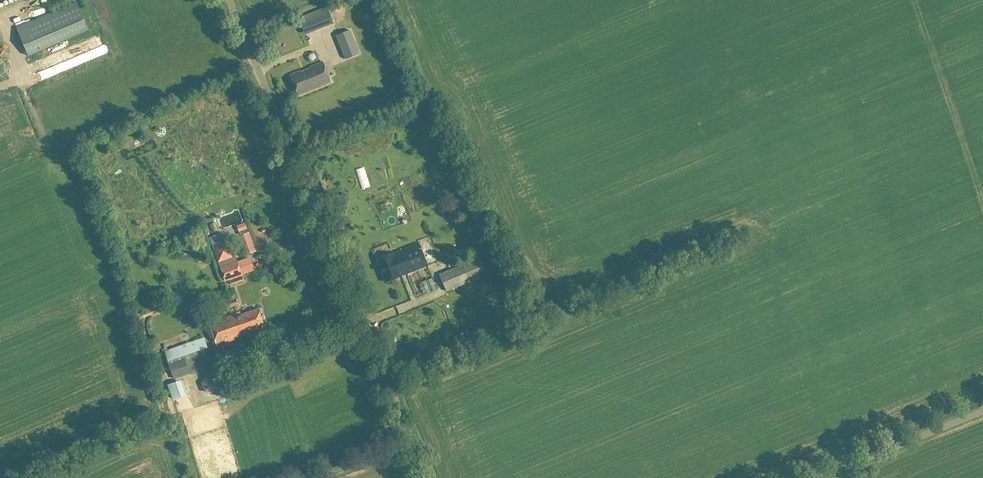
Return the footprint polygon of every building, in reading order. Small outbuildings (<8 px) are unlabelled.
[(89,30),(78,2),(18,28),(29,56),(89,30)] [(22,13),(28,10),(24,2),(18,5),(22,13)] [(333,24),(327,7),(299,18),(305,35),(333,24)] [(360,54),(350,30),(336,36),(345,60),(360,54)] [(290,75),(298,96),(331,82),(323,62),(290,75)] [(28,75),(34,73),(31,65),(25,67),(28,75)] [(249,232),(243,235),(250,254),(256,251),(249,232)] [(436,254),(437,257),(448,254),(444,238),(428,243),(431,255),(436,254)] [(419,243),(392,253),(377,259),(386,283),(401,277),(401,276),(428,266),(419,243)] [(214,249),(218,262),(231,257),(227,244),(214,249)] [(480,257),(439,274),(447,292),(488,274),(480,257)] [(225,281),(242,275),(237,262),(220,268),(225,281)] [(238,305),(236,298),(224,302),(226,309),(238,305)] [(143,319),(171,307),(169,301),(141,313),(143,319)] [(236,314),(244,337),(253,334),(252,331),(264,326),(259,309),(242,315),(241,312),(236,314)] [(244,337),(236,314),(208,323),(216,346),(244,337)] [(173,379),(213,366),(203,338),(164,351),(173,379)] [(207,375),(205,372),(198,381),(201,391),(203,391),(205,393),(215,394),(221,386),(218,377),(207,375)] [(176,382),(169,385),(174,399),(181,397),(176,383),(176,382)]
